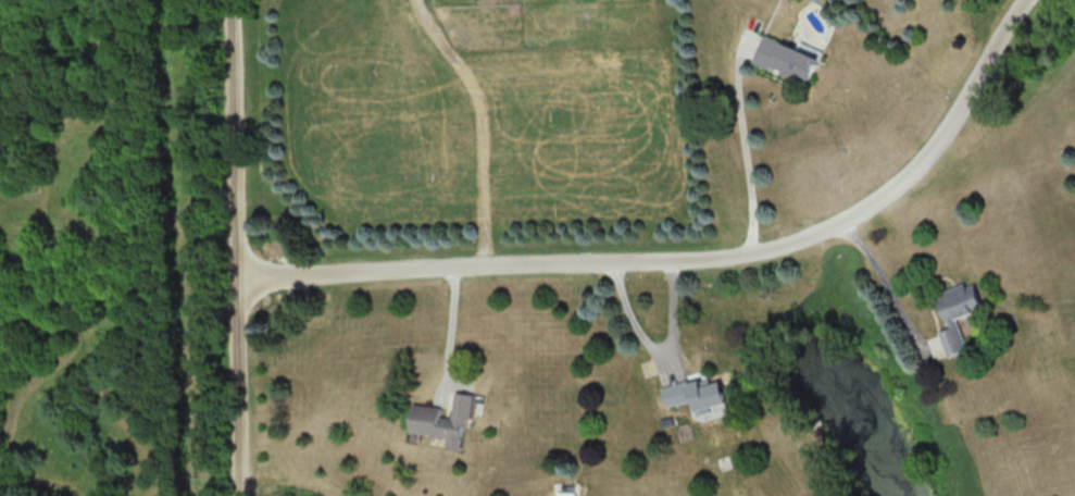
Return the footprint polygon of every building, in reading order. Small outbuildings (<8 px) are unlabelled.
[(752,64),(809,84),(821,50),(798,42),(797,47),(763,35),(752,64)] [(937,298),(947,328),(939,331),(947,356),(967,349),(957,318),(983,309),(973,281),(943,291),(945,296),(937,298)] [(660,388),(665,407),(692,401),(695,412),(728,403),(722,380),(711,383),(709,376),(660,388)] [(413,403),(410,432),(448,436),(447,447),(462,449),(465,418),(471,419),(474,394),(455,392),(452,417),(440,416),(442,406),(413,403)]
